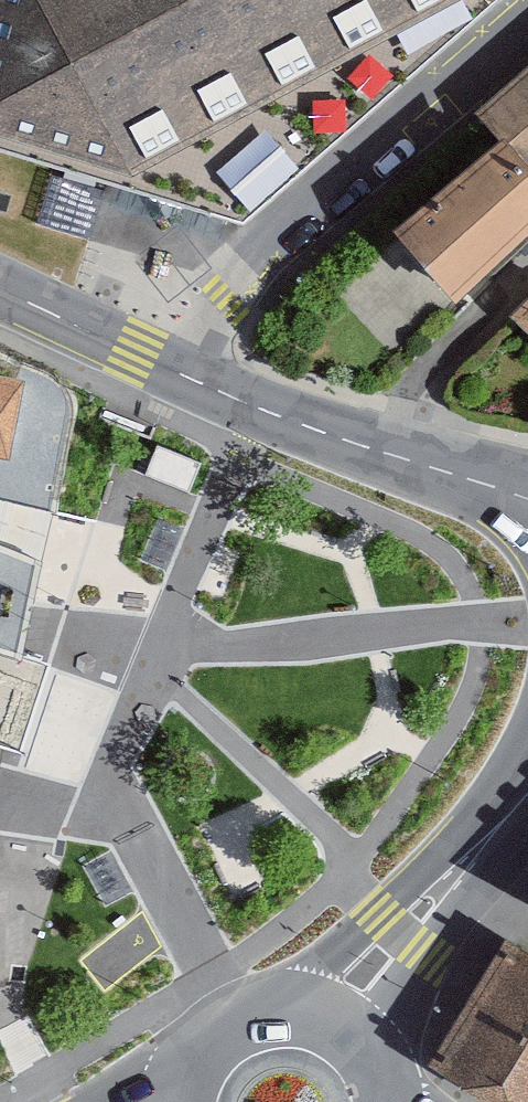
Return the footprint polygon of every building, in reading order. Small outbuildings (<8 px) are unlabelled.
[(107,181),(170,200),(228,218),(243,222),(498,0),(0,0),(0,150),(107,181)] [(502,141),(508,138),(527,164),(527,76),(481,117),(502,141)] [(398,229),(458,304),(527,236),(527,164),(508,138),(502,141),(398,229)] [(519,320),(527,329),(527,310),(519,320)] [(9,451),(20,387),(0,381),(0,450),(9,451)] [(157,446),(145,475),(189,492),(201,462),(157,446)] [(509,939),(437,1062),(505,1101),(527,1101),(527,950),(509,939)]
